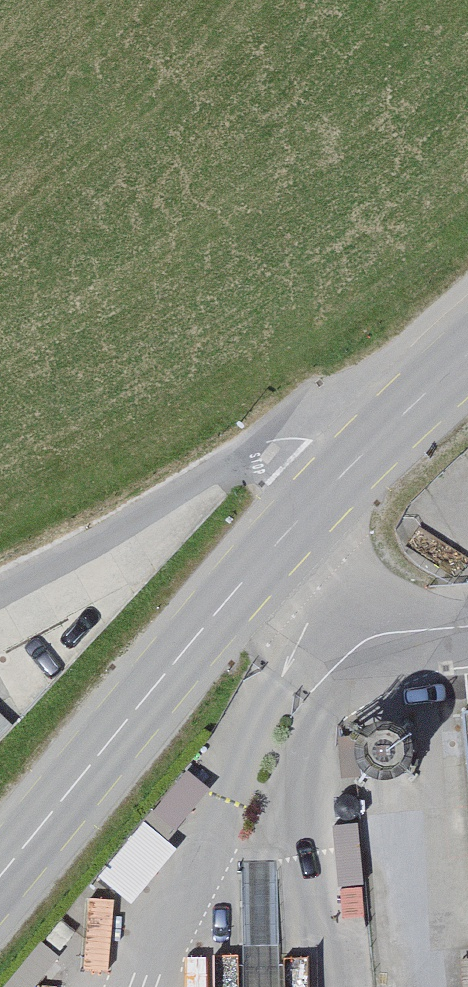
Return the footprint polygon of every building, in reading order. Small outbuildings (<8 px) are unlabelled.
[(154,812),(174,829),(207,790),(186,774),(154,812)] [(104,874),(123,890),(162,844),(143,828),(104,874)]
